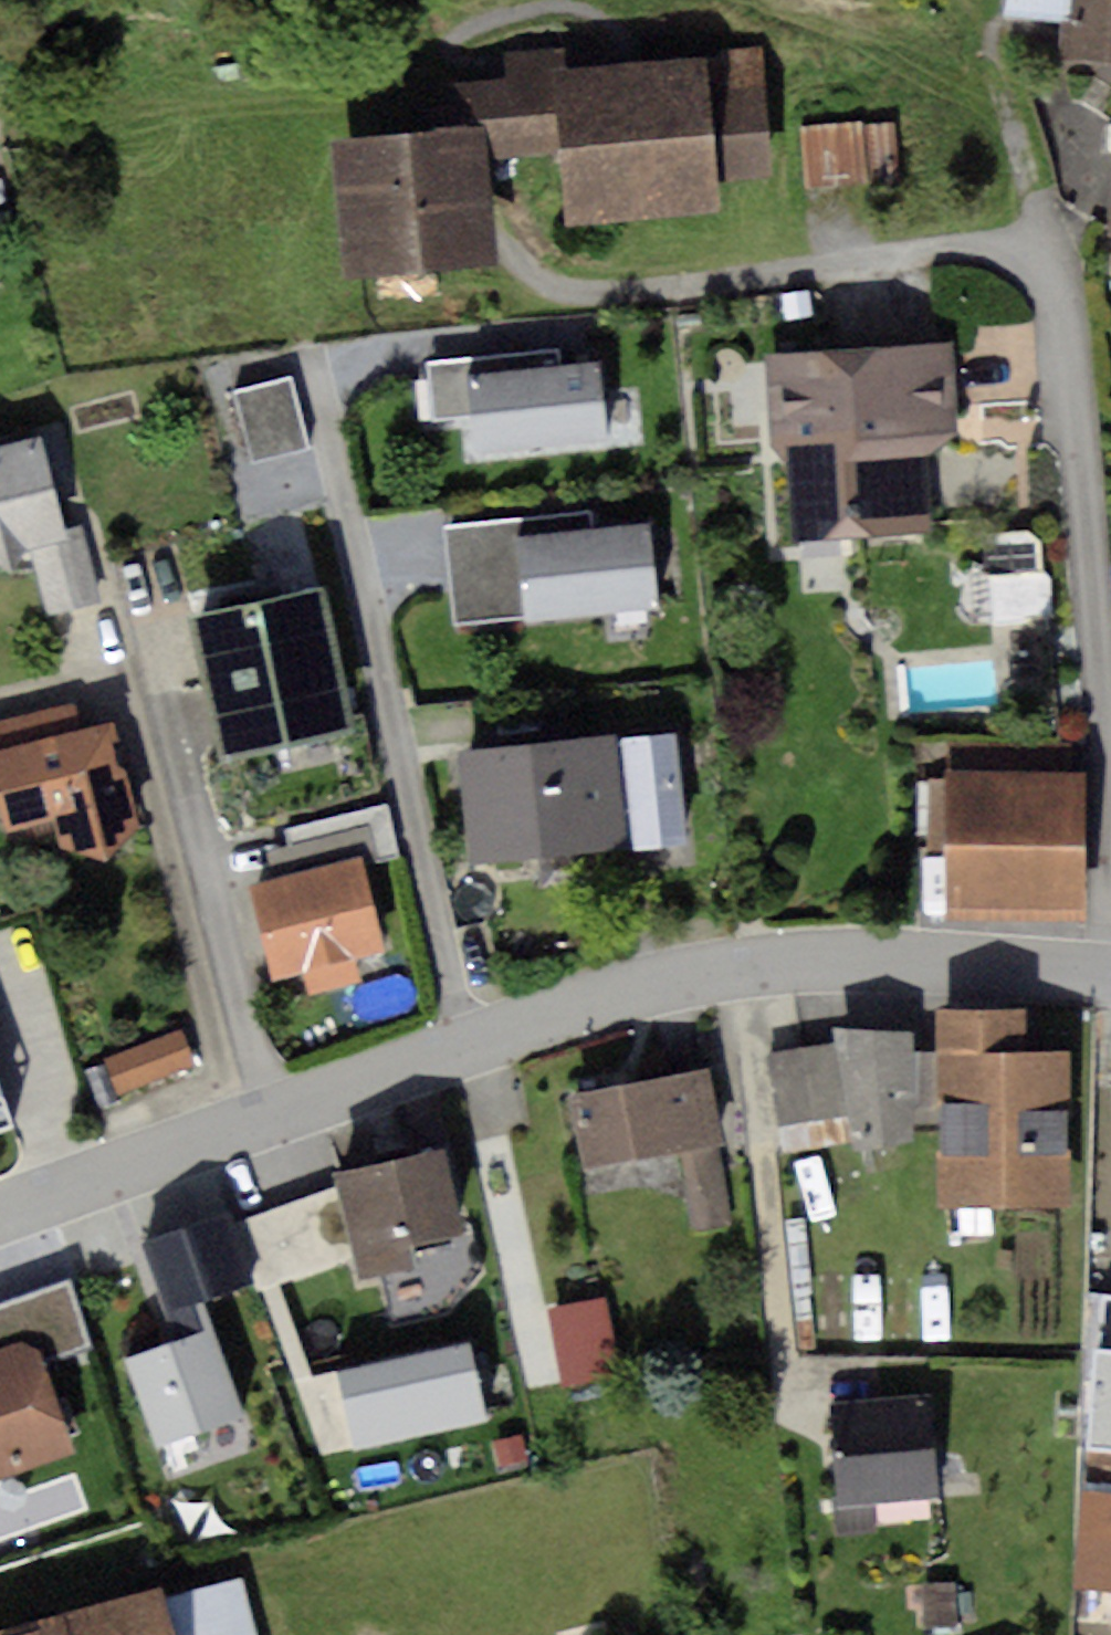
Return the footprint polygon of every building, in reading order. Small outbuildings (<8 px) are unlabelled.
[(1013,25),(1074,31),(1093,33),(1095,0),(1017,0),(1013,25)] [(1093,33),(1074,31),(1068,69),(1110,72),(1110,0),(1095,0),(1093,33)] [(505,80),(450,84),(451,106),(484,124),(487,158),(546,153),(539,77),(537,51),(503,54),(505,80)] [(764,57),(708,63),(720,179),(776,174),(764,57)] [(708,63),(554,78),(569,229),(724,213),(720,179),(708,63)] [(484,124),(340,137),(353,282),(497,270),(487,158),(484,124)] [(905,132),(810,136),(813,197),(908,193),(905,132)] [(555,351),(428,363),(433,419),(473,415),(477,453),(608,440),(600,359),(556,363),(555,351)] [(957,355),(779,369),(794,550),(938,538),(931,460),(965,457),(957,355)] [(308,455),(287,376),(233,390),(253,469),(308,455)] [(0,451),(0,554),(31,546),(50,612),(98,599),(79,531),(68,534),(42,439),(0,451)] [(504,517),(443,521),(452,633),(513,628),(504,517)] [(668,520),(537,533),(546,622),(677,609),(668,520)] [(1010,608),(1049,614),(1054,578),(1016,572),(1010,608)] [(327,596),(202,624),(234,767),(358,739),(327,596)] [(0,761),(0,808),(9,843),(64,830),(72,862),(101,871),(142,835),(118,733),(0,761)] [(615,743),(464,758),(475,874),(626,859),(615,743)] [(675,745),(624,752),(639,861),(690,854),(675,745)] [(1083,793),(952,793),(952,925),(1083,925),(1083,793)] [(367,864),(252,896),(278,991),(393,959),(367,864)] [(1039,1013),(941,1014),(943,1216),(1073,1214),(1071,1065),(1040,1065),(1039,1013)] [(188,1036),(114,1063),(126,1095),(200,1069),(188,1036)] [(916,1045),(843,1041),(862,1157),(926,1149),(916,1045)] [(842,1055),(775,1064),(785,1135),(852,1126),(842,1055)] [(709,1077),(575,1108),(593,1183),(726,1153),(709,1077)] [(445,1165),(343,1184),(363,1289),(465,1270),(445,1165)] [(240,1214),(139,1248),(168,1333),(268,1299),(240,1214)] [(620,1374),(605,1296),(545,1307),(559,1385),(620,1374)] [(229,1334),(132,1362),(160,1457),(257,1429),(229,1334)] [(468,1343),(336,1372),(353,1451),(485,1422),(468,1343)] [(1104,1357),(1096,1458),(1110,1459),(1110,1358),(1104,1357)] [(0,1376),(0,1484),(83,1457),(52,1359),(0,1376)] [(934,1396),(831,1402),(838,1506),(940,1500),(934,1396)] [(1089,1499),(1078,1627),(1110,1630),(1110,1501),(1089,1499)] [(166,1602),(175,1634),(260,1634),(247,1585),(166,1602)] [(41,1634),(175,1634),(166,1602),(41,1634)]
